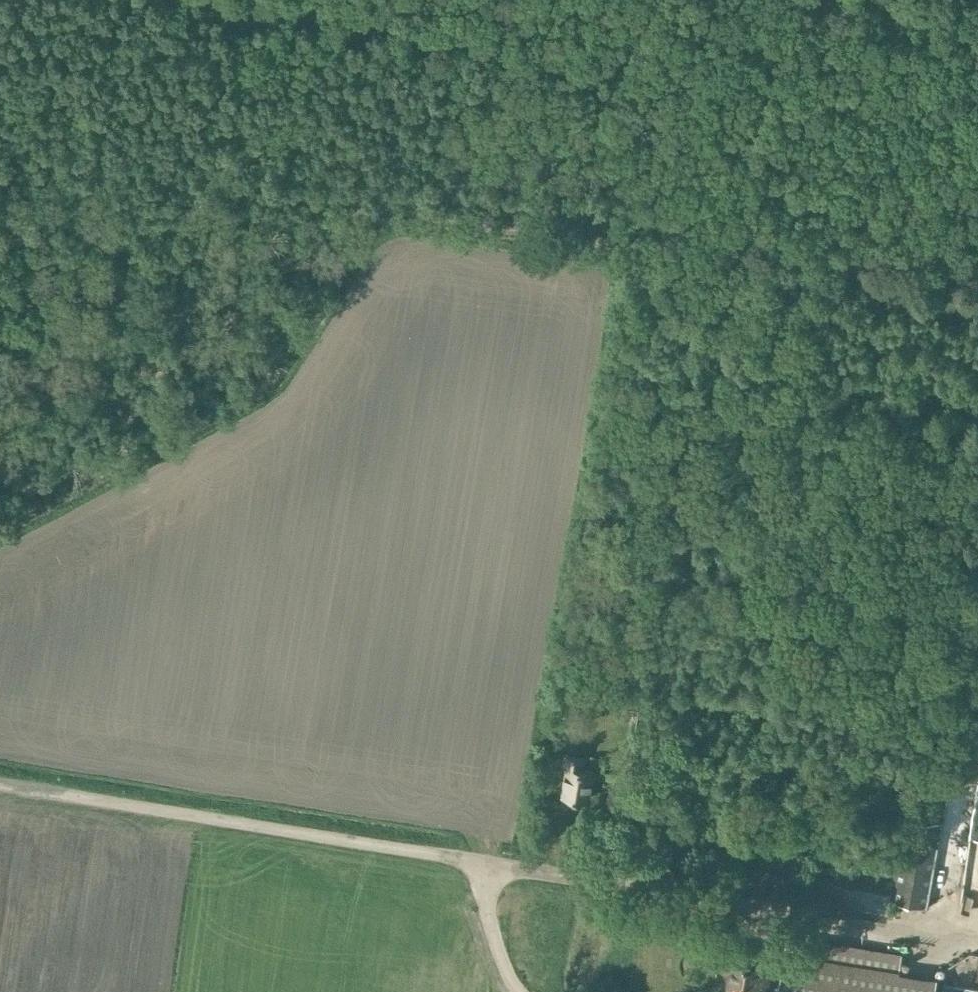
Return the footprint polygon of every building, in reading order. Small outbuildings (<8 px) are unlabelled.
[(586,799),(592,760),(566,756),(565,767),(568,767),(564,796),(586,799)] [(944,806),(951,807),(948,829),(962,831),(969,784),(947,781),(944,806)] [(903,818),(888,900),(929,907),(943,825),(903,818)] [(831,878),(825,900),(884,915),(889,892),(831,878)] [(937,980),(898,974),(901,954),(786,935),(780,969),(771,968),(772,958),(734,952),(728,989),(744,991),(935,991),(937,980)]
